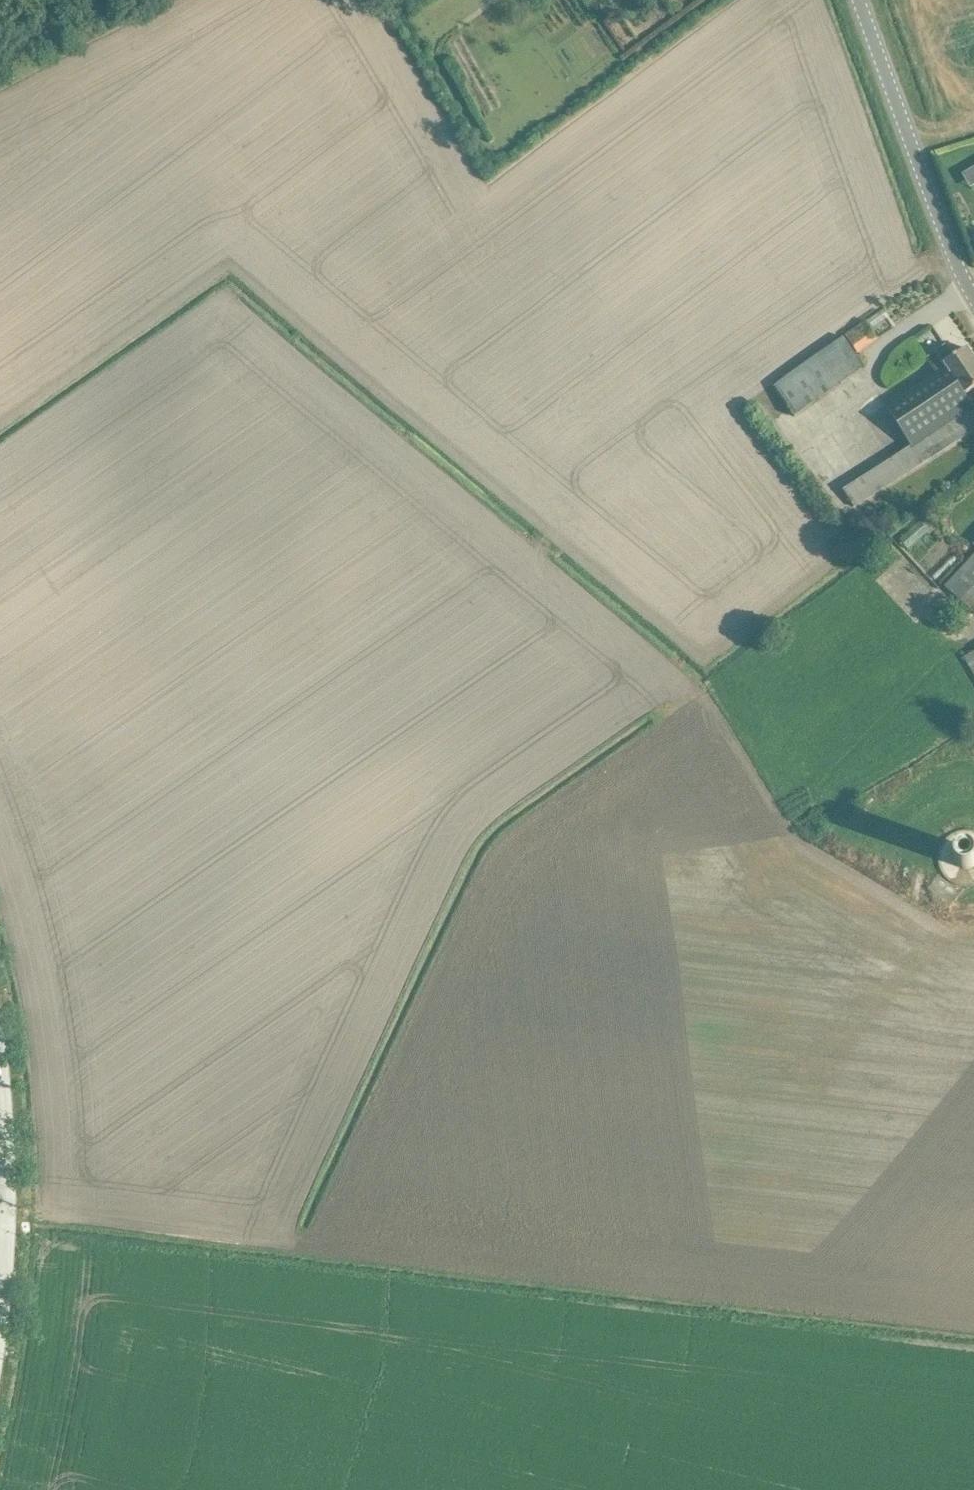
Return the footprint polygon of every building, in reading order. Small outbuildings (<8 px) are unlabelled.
[(843,337),(773,388),(794,417),(864,366),(843,337)] [(885,408),(911,446),(911,448),(912,447),(972,407),(973,407),(965,395),(973,389),(973,360),(966,348),(954,357),(945,346),(928,359),(930,361),(928,362),(935,373),(885,408)] [(843,490),(854,507),(973,430),(973,410),(972,407),(912,447),(911,448),(911,446),(843,490)] [(946,588),(973,613),(973,557),(946,588)] [(973,677),(973,652),(964,658),(969,669),(973,677)]
